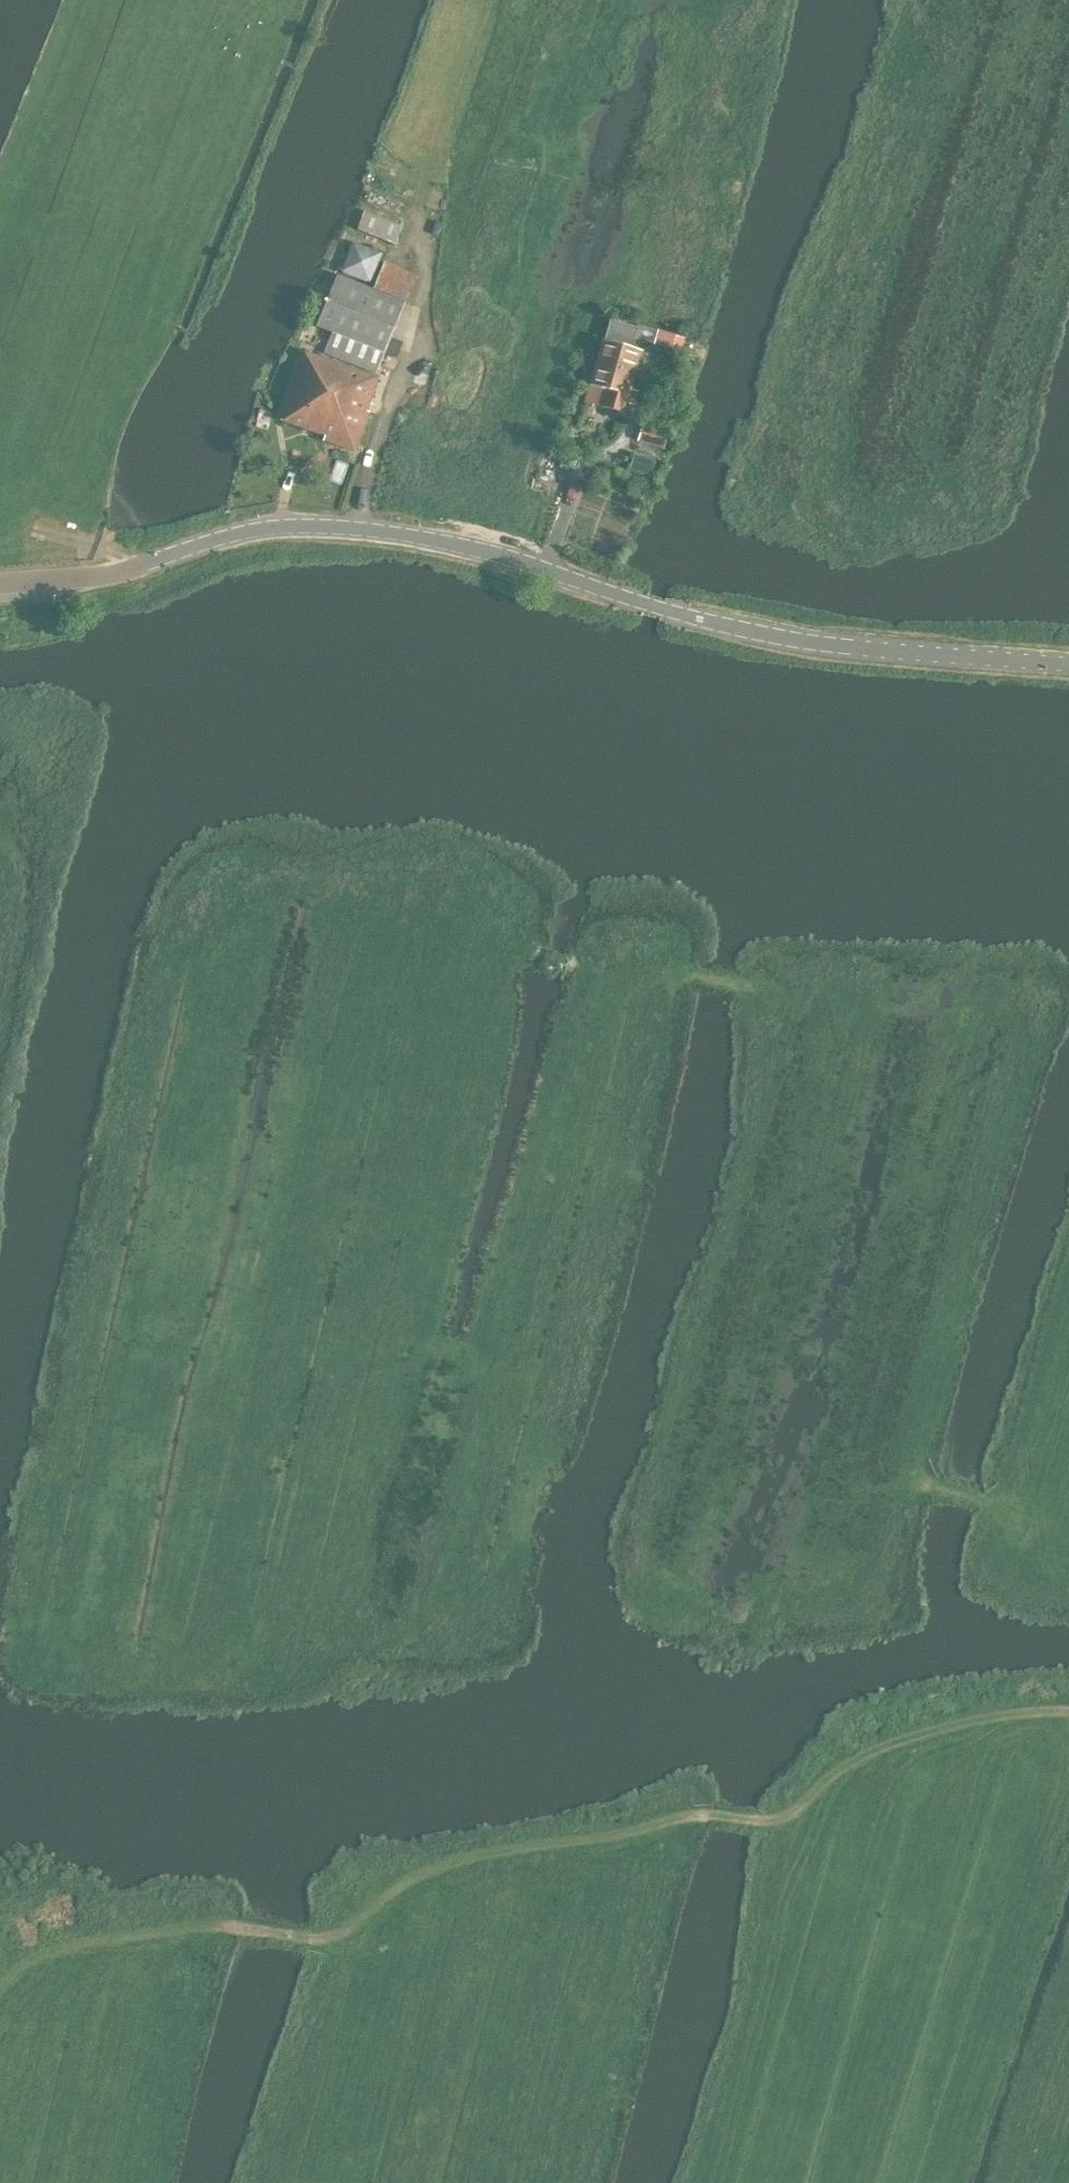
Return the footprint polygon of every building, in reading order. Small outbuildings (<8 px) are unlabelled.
[(394,244),(401,224),(362,210),(355,230),(394,244)] [(390,335),(403,299),(414,273),(384,261),(373,288),(336,272),(316,324),(332,330),(324,352),(375,371),(383,351),(397,356),(403,340),(390,335)] [(640,354),(632,352),(639,327),(610,319),(603,344),(601,343),(585,399),(623,410),(627,399),(634,401),(637,388),(631,386),(640,354)] [(676,333),(659,328),(655,343),(672,348),(673,346),(682,349),(685,337),(676,334),(676,333)] [(280,418),(324,433),(323,437),(328,440),(354,449),(368,410),(365,408),(376,375),(304,350),(280,418)] [(689,386),(685,385),(679,402),(682,403),(686,405),(692,388),(689,386)] [(670,428),(643,421),(638,439),(664,447),(670,428)]
